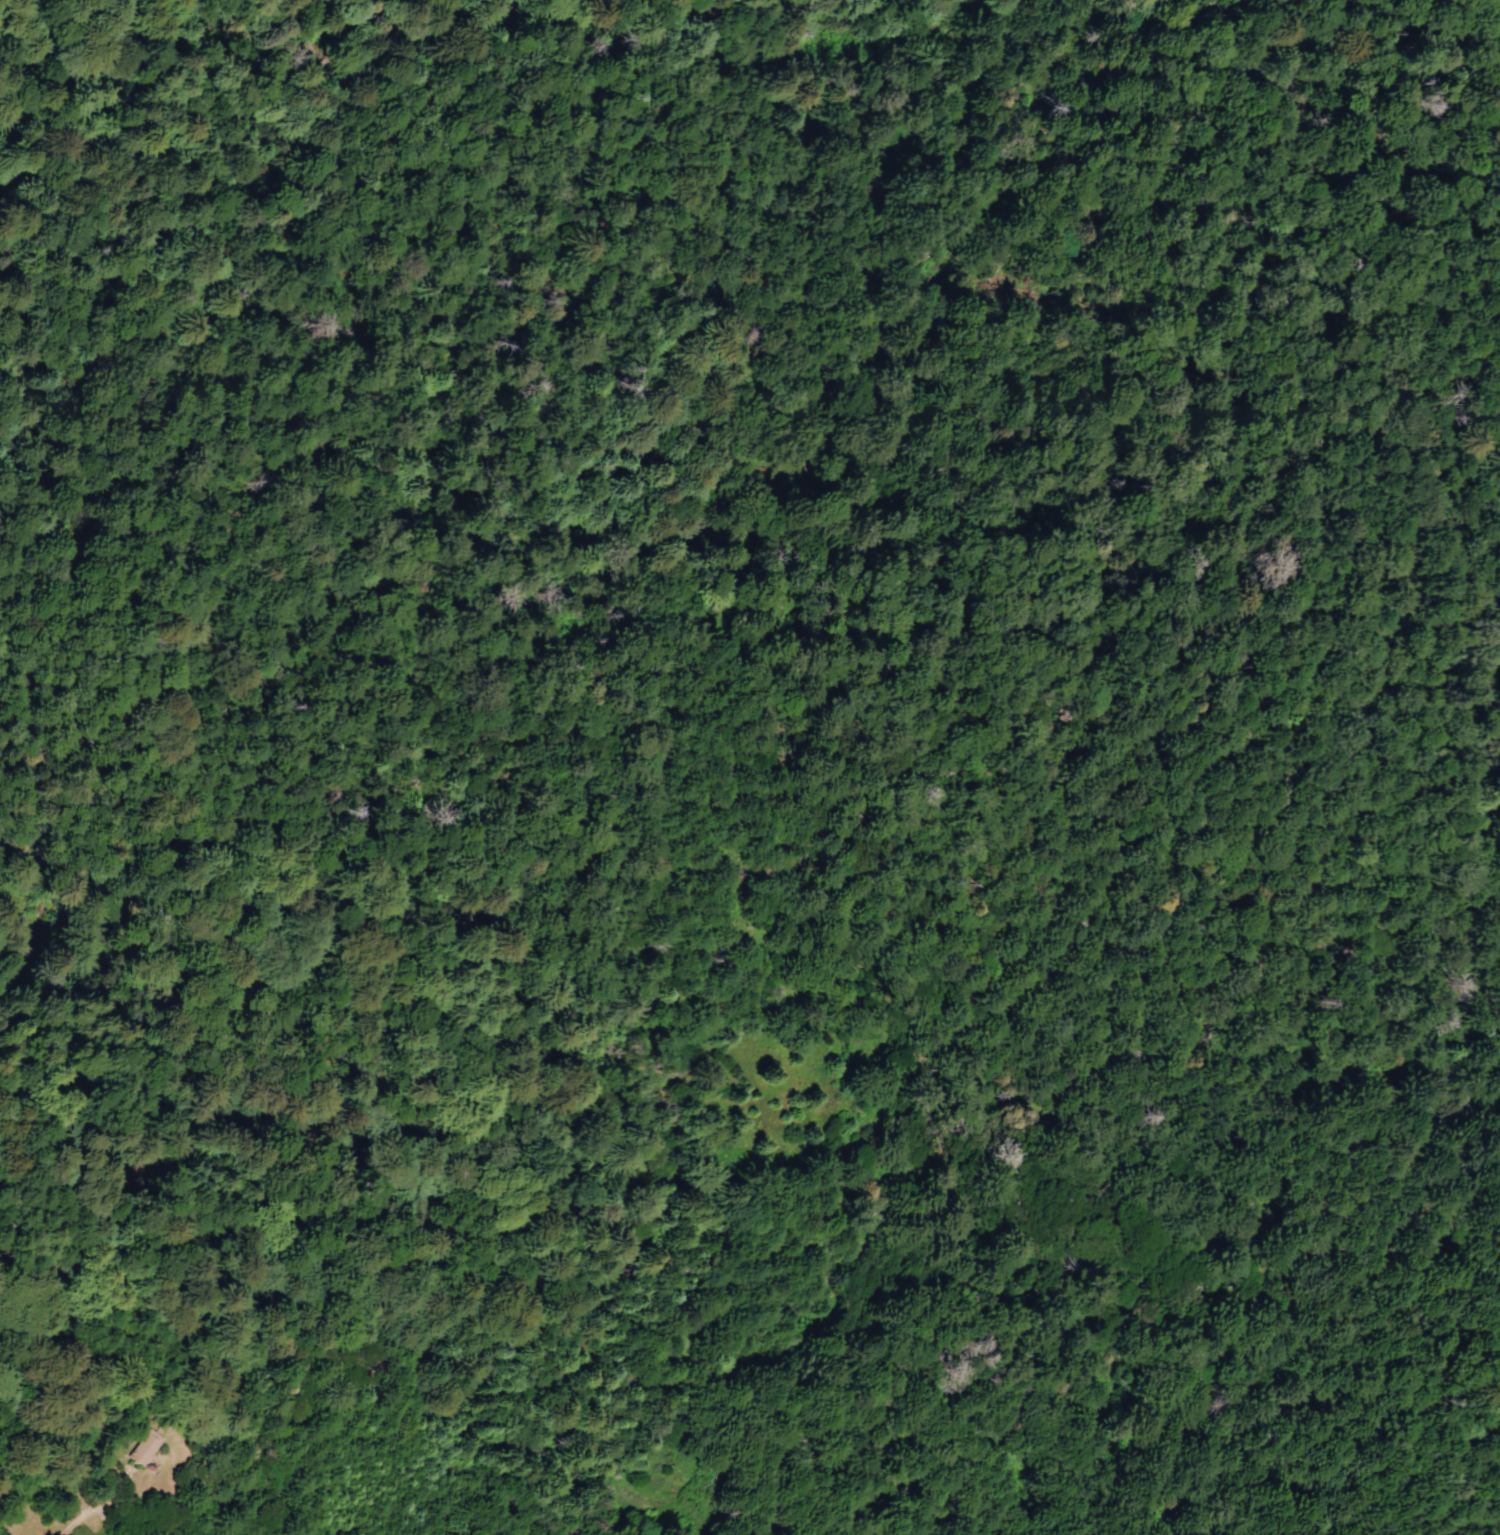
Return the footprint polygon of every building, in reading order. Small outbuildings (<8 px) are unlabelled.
[(137,1468),(162,1450),(158,1445),(163,1442),(154,1430),(125,1451),(137,1468)] [(154,1462),(148,1470),(155,1475),(161,1468),(154,1462)]
